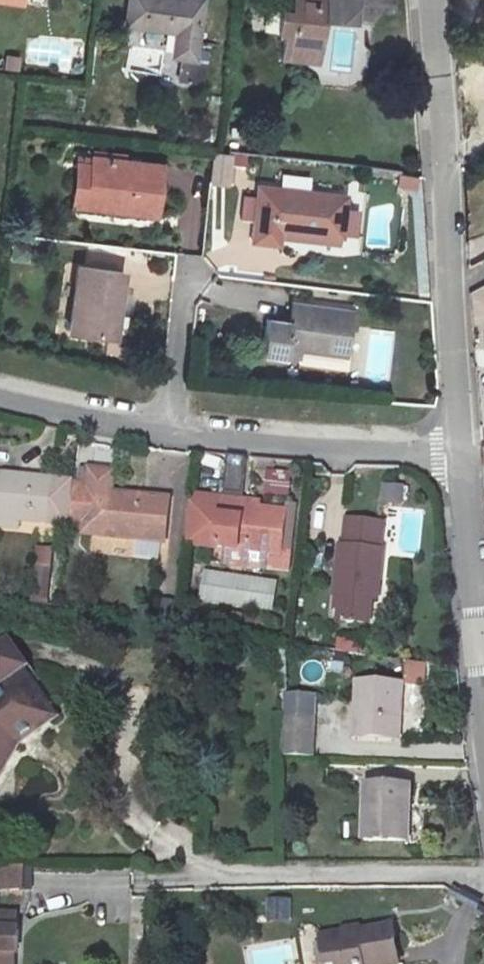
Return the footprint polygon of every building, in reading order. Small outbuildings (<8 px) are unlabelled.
[(201,0),(133,0),(131,17),(179,24),(177,49),(195,51),(201,0)] [(368,0),(303,0),(301,15),(290,13),(288,36),(296,36),(292,63),(314,65),(314,54),(327,55),(331,21),(365,25),(368,0)] [(180,64),(179,82),(194,83),(195,65),(180,64)] [(97,157),(92,193),(119,195),(119,210),(160,215),(165,164),(97,157)] [(259,185),(253,239),(279,242),(280,226),(339,234),(341,197),(259,185)] [(90,206),(119,210),(119,195),(92,193),(90,206)] [(474,217),(476,238),(483,237),(483,217),(474,217)] [(128,265),(82,261),(77,325),(114,329),(118,297),(126,297),(128,265)] [(274,318),(268,358),(292,361),(295,345),(349,351),(354,308),(302,302),(300,320),(274,318)] [(287,493),(288,471),(268,471),(267,492),(287,493)] [(90,481),(73,479),(69,521),(86,523),(86,530),(167,538),(171,496),(116,491),(117,474),(91,472),(90,481)] [(0,474),(0,514),(69,521),(73,479),(0,474)] [(380,503),(403,503),(403,483),(380,482),(380,503)] [(225,497),(199,494),(194,541),(210,543),(212,529),(222,530),(225,497)] [(274,502),(225,497),(222,530),(212,529),(210,543),(229,545),(233,508),(273,511),(274,502)] [(273,511),(233,508),(229,545),(240,547),(238,560),(272,564),(274,551),(292,553),(297,514),(273,511)] [(391,537),(348,533),(342,583),(349,585),(346,608),(376,610),(378,588),(385,588),(391,537)] [(49,601),(51,545),(31,545),(30,600),(49,601)] [(265,579),(262,608),(273,609),(276,580),(265,579)] [(404,660),(403,682),(425,683),(426,661),(404,660)] [(19,734),(54,706),(23,674),(0,689),(0,762),(19,734)] [(365,686),(361,734),(405,739),(409,691),(365,686)] [(270,739),(297,742),(301,707),(268,704),(270,739)] [(372,780),(369,833),(414,837),(417,782),(372,780)] [(24,890),(23,864),(0,864),(0,890),(24,890)] [(291,920),(290,896),(266,897),(267,922),(291,920)] [(12,947),(15,926),(2,925),(3,909),(0,908),(0,946),(12,947)] [(333,931),(337,963),(372,963),(407,958),(402,922),(333,931)] [(12,947),(0,946),(0,963),(11,963),(12,947)]
